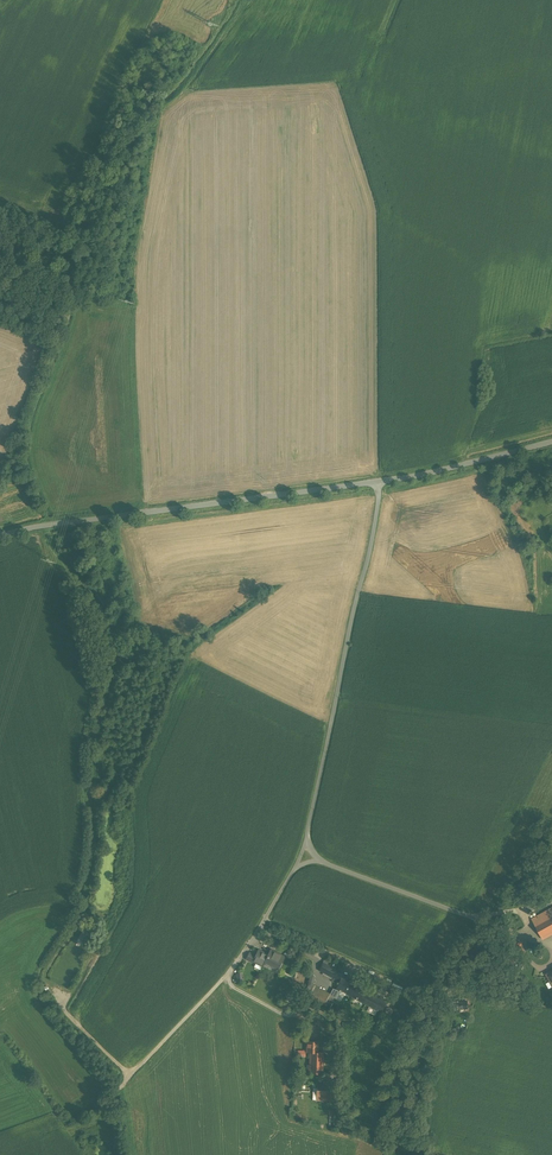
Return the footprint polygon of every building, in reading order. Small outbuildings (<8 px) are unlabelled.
[(532,919),(543,939),(551,934),(551,908),(532,919)] [(258,950),(253,961),(262,966),(265,961),(278,968),(284,957),(271,950),(268,955),(258,950)] [(319,970),(339,981),(342,977),(343,974),(322,963),(319,970)] [(339,981),(335,989),(344,994),(345,993),(381,1012),(387,1001),(342,977),(339,981)] [(316,993),(313,999),(323,1005),(327,999),(316,993)] [(457,999),(450,1000),(451,1011),(459,1011),(459,1009),(467,1009),(467,1002),(457,1002),(457,999)] [(310,1052),(310,1072),(322,1073),(323,1052),(310,1052)] [(313,1088),(313,1100),(333,1100),(334,1085),(317,1084),(317,1088),(313,1088)]
